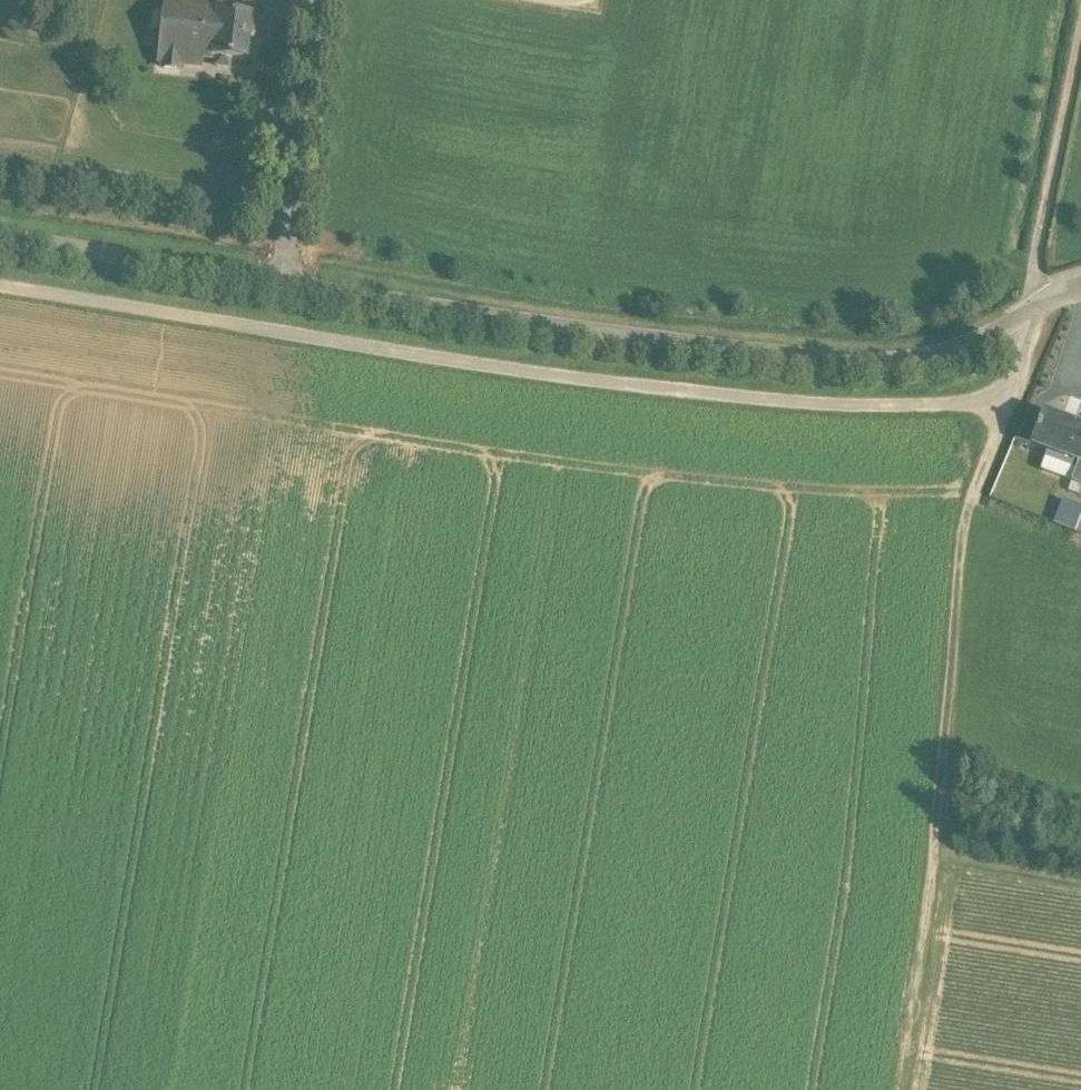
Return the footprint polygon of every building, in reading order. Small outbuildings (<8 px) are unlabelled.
[(186,12),(188,0),(167,0),(160,63),(163,64),(163,69),(180,71),(181,65),(199,67),(200,58),(213,59),(217,16),(212,15),(186,12)] [(186,12),(212,15),(214,0),(188,0),(186,12)] [(252,19),(217,16),(213,59),(217,60),(216,67),(229,69),(230,61),(247,63),(252,19)] [(1043,415),(1032,446),(1078,463),(1079,464),(1080,458),(1080,429),(1043,415)] [(1074,474),(1071,483),(1080,487),(1080,476),(1074,474)] [(1066,509),(1056,533),(1075,540),(1080,526),(1080,516),(1066,509)]
